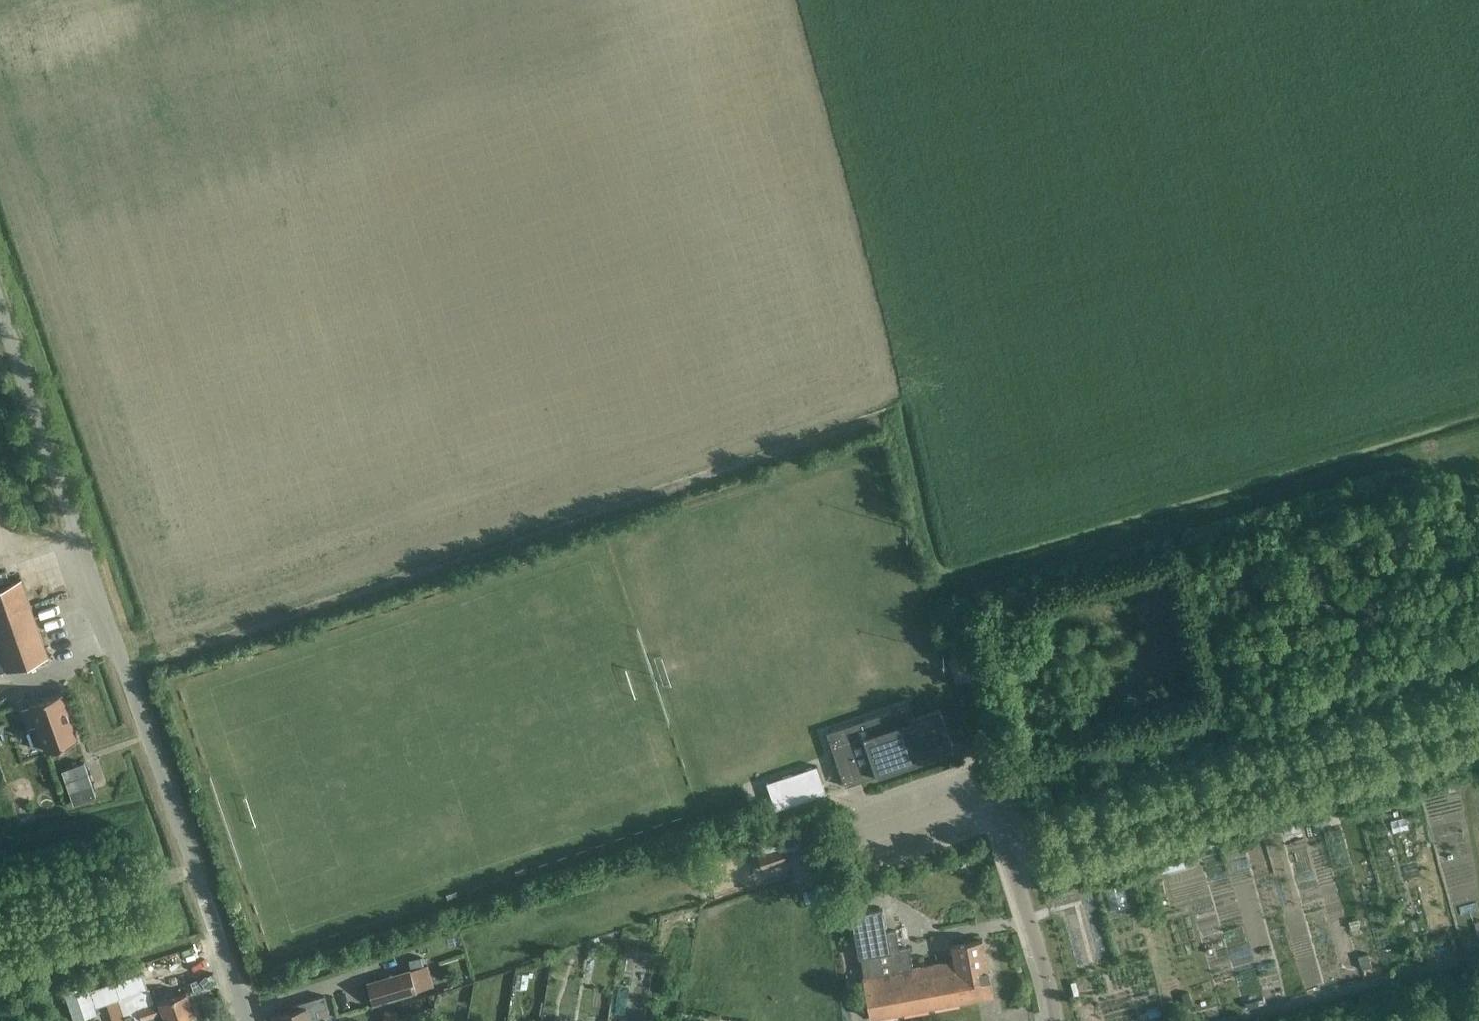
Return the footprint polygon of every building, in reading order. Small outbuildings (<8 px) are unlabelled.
[(0,586),(0,671),(47,655),(20,579),(0,586)] [(77,739),(61,692),(29,703),(29,705),(22,708),(28,726),(36,723),(45,750),(77,739)] [(904,704),(901,705),(826,731),(844,785),(953,748),(940,708),(909,719),(904,704)] [(95,794),(84,761),(61,769),(73,802),(95,794)] [(816,764),(778,777),(784,795),(772,799),(775,809),(825,791),(816,764)] [(1458,780),(1447,783),(1449,790),(1460,788),(1458,780)] [(1337,809),(1328,811),(1331,823),(1340,821),(1337,809)] [(1292,821),(1282,824),(1284,832),(1294,830),(1292,821)] [(782,846),(757,855),(762,868),(786,860),(782,846)] [(1179,851),(1157,856),(1161,871),(1183,865),(1179,851)] [(861,956),(864,975),(862,976),(869,1016),(992,994),(982,938),(950,943),(953,959),(912,967),(908,946),(899,948),(895,929),(886,931),(882,907),(867,910),(865,900),(852,902),(853,913),(850,913),(858,956),(861,956)] [(409,969),(367,981),(374,1003),(416,990),(434,985),(428,965),(410,970),(409,969)] [(88,989),(94,1006),(107,1002),(118,998),(126,1020),(134,1020),(145,1017),(146,1020),(176,1020),(194,1015),(186,991),(153,1002),(148,987),(147,987),(141,971),(88,989)] [(273,1015),(275,1020),(311,1020),(310,1016),(329,1010),(324,994),(292,1004),(293,1009),(273,1015)]
